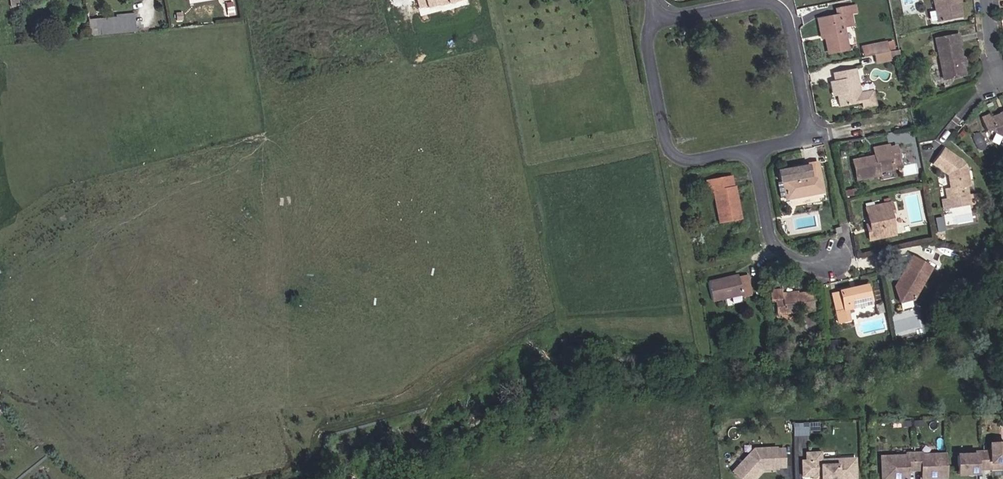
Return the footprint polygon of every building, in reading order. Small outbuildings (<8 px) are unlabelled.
[(938,22),(960,18),(957,3),(957,0),(933,0),(938,22)] [(855,11),(853,5),(835,8),(837,14),(849,12),(855,11)] [(852,26),(849,12),(837,14),(820,18),(825,39),(828,54),(847,50),(842,27),(852,26)] [(135,32),(133,16),(116,17),(118,33),(135,32)] [(118,33),(116,17),(88,20),(90,36),(118,33)] [(956,44),(959,44),(958,35),(935,39),(943,80),(963,76),(961,66),(959,66),(958,61),(960,61),(959,60),(956,44)] [(888,52),(887,43),(872,46),(873,55),(888,52)] [(873,55),(872,46),(861,48),(863,57),(873,55)] [(890,61),(890,58),(888,52),(873,55),(875,64),(890,61)] [(859,94),(854,69),(832,73),(834,81),(832,81),(835,97),(837,96),(839,107),(861,103),(862,108),(875,106),(873,95),(866,97),(865,93),(859,94)] [(990,118),(989,116),(981,119),(986,132),(993,129),(994,133),(1001,137),(1002,136),(1002,113),(990,118)] [(898,160),(896,147),(888,148),(889,150),(874,153),(875,157),(875,159),(869,161),(868,158),(852,161),(856,180),(880,175),(880,171),(893,169),(893,167),(891,161),(898,160)] [(961,165),(962,162),(944,149),(933,164),(948,175),(950,189),(945,189),(947,199),(967,195),(966,187),(969,186),(966,168),(962,167),(961,165)] [(823,192),(816,162),(806,164),(807,165),(792,168),(793,171),(778,174),(780,183),(783,183),(786,199),(823,192)] [(740,220),(734,186),(733,187),(731,176),(706,181),(708,192),(713,191),(719,224),(740,220)] [(893,212),(891,203),(865,208),(869,225),(870,231),(867,231),(869,240),(894,235),(893,227),(891,219),(890,213),(893,212)] [(902,233),(900,226),(893,227),(894,235),(902,233)] [(969,262),(972,255),(958,251),(956,258),(969,262)] [(912,300),(930,268),(911,258),(898,281),(901,283),(896,293),(899,303),(912,300)] [(751,296),(748,281),(739,283),(738,277),(725,280),(725,279),(708,283),(712,301),(741,295),(742,298),(751,296)] [(871,304),(867,286),(831,293),(838,322),(849,320),(847,309),(871,304)] [(814,311),(811,292),(781,295),(780,290),(768,291),(770,303),(774,302),(775,315),(814,311)] [(990,444),(990,452),(983,452),(983,469),(999,468),(999,462),(1002,462),(1002,444),(990,444)] [(783,450),(776,450),(776,449),(754,450),(733,472),(741,478),(754,478),(756,476),(756,473),(759,469),(762,469),(776,469),(776,467),(784,467),(783,450)] [(983,469),(983,452),(975,453),(976,455),(957,456),(958,474),(976,474),(976,469),(983,469)] [(854,460),(821,461),(820,453),(813,453),(813,461),(806,461),(802,461),(803,476),(813,476),(821,476),(821,478),(855,478),(854,460)] [(914,453),(906,453),(906,456),(881,457),(882,478),(893,478),(893,475),(907,474),(907,471),(914,470),(914,453)] [(947,477),(946,454),(921,455),(921,453),(914,453),(914,470),(921,470),(921,474),(936,473),(936,478),(947,477)]
